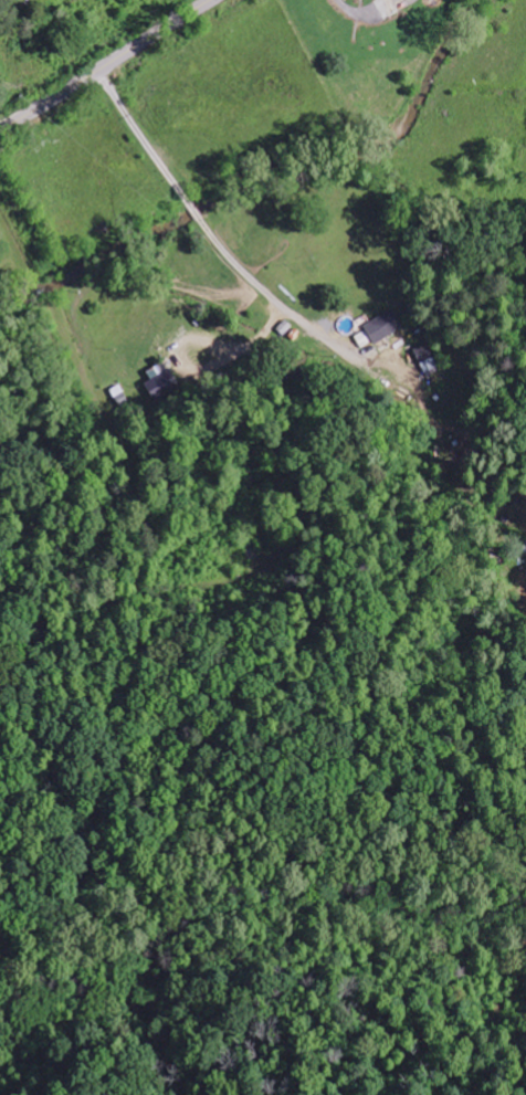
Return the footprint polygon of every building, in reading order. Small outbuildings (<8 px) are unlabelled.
[(355,336),(363,351),(404,327),(393,309),(363,326),(366,331),(355,336)] [(439,367),(428,343),(414,349),(425,373),(439,367)]
